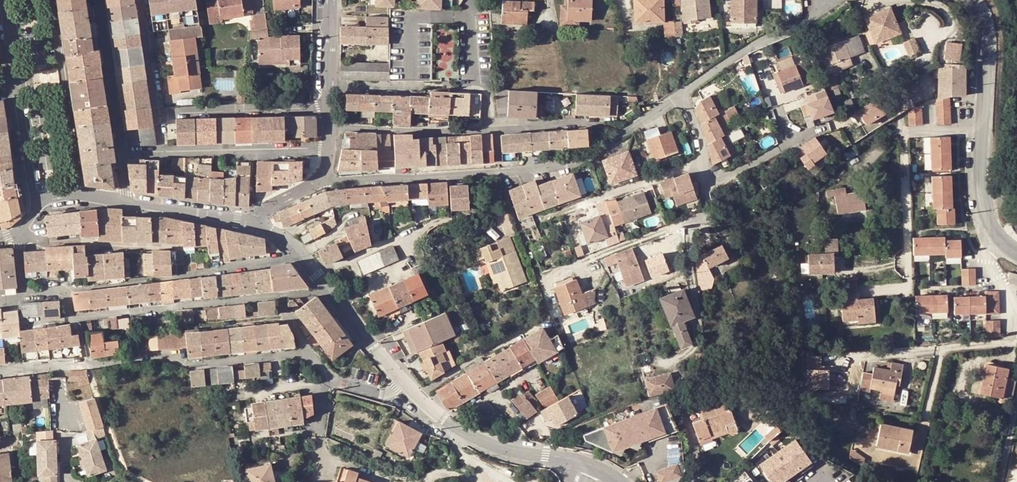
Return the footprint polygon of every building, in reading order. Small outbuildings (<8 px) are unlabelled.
[(86,0),(57,0),(58,3),(59,11),(87,7),(86,0)] [(153,31),(199,25),(196,0),(149,0),(153,31)] [(244,13),(253,11),(251,0),(206,0),(210,23),(222,22),(222,19),(220,19),(220,14),(244,11),(244,13)] [(274,9),(300,6),(300,0),(274,0),(274,9)] [(412,8),(435,9),(436,0),(413,0),(412,8)] [(592,0),(568,0),(568,5),(567,20),(579,20),(592,20),(592,0)] [(650,22),(664,22),(663,0),(634,0),(635,23),(650,22)] [(682,5),(684,23),(693,22),(693,19),(697,18),(711,17),(709,0),(681,0),(682,5)] [(747,22),(757,22),(756,0),(732,0),(732,20),(747,20),(747,22)] [(525,14),(525,10),(528,10),(535,10),(535,2),(503,1),(502,23),(527,24),(528,14),(525,14)] [(109,22),(137,17),(134,3),(107,7),(109,22)] [(579,20),(567,20),(568,5),(561,5),(560,25),(579,26),(579,20)] [(865,17),(891,8),(889,5),(864,15),(865,17)] [(899,5),(891,9),(895,19),(904,16),(899,5)] [(94,22),(91,7),(87,7),(59,11),(61,22),(74,20),(75,25),(89,23),(94,22)] [(891,8),(865,17),(875,42),(900,32),(895,19),(891,9),(891,8)] [(222,19),(244,16),(244,13),(244,11),(220,14),(220,19),(222,19)] [(255,28),(267,28),(265,14),(253,15),(254,19),(255,28)] [(366,16),(366,27),(366,43),(389,44),(388,17),(366,16)] [(139,33),(137,17),(109,22),(112,38),(139,33)] [(96,36),(94,22),(89,23),(75,25),(74,20),(61,22),(64,40),(91,37),(96,36)] [(674,20),(664,22),(667,41),(677,40),(677,38),(674,21),(674,20)] [(681,20),(674,21),(677,38),(684,37),(681,20)] [(341,43),(366,43),(366,27),(341,26),(341,43)] [(255,28),(255,30),(252,30),(251,30),(250,38),(258,38),(259,60),(281,59),(289,59),(290,67),(300,67),(300,59),(300,35),(281,36),(281,37),(281,40),(278,40),(278,37),(268,37),(268,28),(267,28),(255,28)] [(442,29),(443,42),(438,43),(441,61),(455,59),(452,28),(442,29)] [(141,45),(139,33),(112,38),(113,49),(141,45)] [(852,64),(850,57),(864,52),(858,35),(820,49),(829,73),(852,64)] [(96,36),(91,37),(64,40),(65,48),(66,55),(93,50),(98,50),(99,50),(97,36),(96,36)] [(192,76),(200,75),(195,37),(170,40),(175,75),(168,76),(170,94),(181,93),(180,91),(193,89),(192,76)] [(917,37),(903,42),(908,52),(921,47),(921,46),(924,45),(922,39),(919,40),(917,37)] [(946,42),(944,58),(960,60),(962,44),(946,42)] [(113,49),(116,68),(144,64),(141,45),(113,49)] [(791,45),(775,53),(778,60),(794,53),(791,45)] [(98,50),(93,50),(66,55),(67,62),(68,69),(100,65),(98,50)] [(361,80),(367,80),(367,63),(341,62),(341,76),(347,79),(361,80)] [(812,81),(804,62),(773,74),(781,93),(812,81)] [(389,80),(389,63),(367,63),(367,80),(377,80),(389,80)] [(150,107),(144,64),(116,68),(122,110),(137,108),(150,107)] [(102,76),(100,65),(68,69),(69,75),(70,82),(102,77),(102,76)] [(939,78),(939,100),(948,97),(950,97),(958,96),(958,66),(940,69),(939,78)] [(845,84),(841,74),(828,79),(832,89),(838,87),(845,84)] [(192,76),(193,89),(202,88),(200,75),(192,76)] [(105,94),(104,87),(102,77),(70,82),(72,97),(74,110),(107,106),(105,94)] [(909,94),(914,104),(924,100),(917,81),(906,85),(908,92),(909,94)] [(498,115),(508,116),(509,90),(496,89),(498,115)] [(537,92),(509,90),(508,116),(529,117),(529,116),(539,117),(539,105),(537,105),(537,92)] [(834,112),(826,90),(809,95),(811,102),(808,103),(801,106),(804,117),(811,115),(812,119),(834,112)] [(428,120),(442,121),(449,121),(449,113),(450,108),(451,100),(450,92),(443,92),(443,98),(430,97),(429,112),(429,119),(428,120)] [(449,113),(469,114),(470,93),(450,92),(451,100),(450,108),(449,113)] [(701,122),(725,110),(715,92),(701,100),(695,107),(701,122)] [(840,92),(833,94),(839,110),(846,107),(840,92)] [(346,100),(346,109),(360,110),(360,94),(347,94),(346,100)] [(360,110),(363,110),(375,110),(376,95),(360,94),(360,110)] [(577,94),(576,107),(576,114),(609,115),(611,95),(577,94)] [(375,110),(393,111),(393,96),(376,95),(375,110)] [(410,96),(393,96),(393,111),(393,124),(411,125),(411,119),(411,112),(410,96)] [(410,96),(411,112),(411,119),(419,120),(419,118),(429,119),(429,112),(430,97),(410,96)] [(937,100),(937,107),(950,107),(950,97),(948,97),(939,100),(937,100)] [(886,113),(878,99),(858,110),(866,124),(886,113)] [(916,107),(909,110),(909,117),(923,116),(922,105),(916,107)] [(76,125),(109,121),(107,106),(74,110),(75,118),(76,125)] [(707,137),(708,143),(726,134),(729,132),(724,121),(737,114),(733,106),(725,110),(701,122),(707,137)] [(122,110),(125,130),(152,126),(150,107),(137,108),(122,110)] [(576,119),(576,114),(576,107),(572,107),(572,115),(564,116),(564,120),(576,119)] [(937,107),(937,115),(951,115),(950,107),(937,107)] [(301,140),(308,140),(308,139),(313,139),(314,139),(315,138),(316,137),(317,136),(317,115),(292,116),(292,129),(293,137),(293,139),(301,139),(301,140)] [(937,115),(938,124),(951,123),(951,115),(937,115)] [(923,116),(909,117),(910,125),(923,124),(923,116)] [(236,142),(252,142),(251,117),(234,118),(236,142)] [(252,142),(285,141),(284,117),(251,117),(252,142)] [(216,118),(195,119),(195,143),(217,142),(217,137),(216,118)] [(224,137),(224,142),(236,142),(234,118),(216,118),(217,137),(224,137)] [(195,119),(176,119),(177,130),(177,143),(195,143),(195,119)] [(79,139),(111,134),(109,121),(76,125),(78,133),(79,139)] [(155,146),(152,126),(125,130),(128,146),(155,146)] [(644,132),(647,140),(661,135),(658,127),(644,132)] [(593,138),(593,128),(567,130),(569,147),(580,146),(589,145),(588,138),(593,138)] [(567,130),(550,131),(551,148),(569,147),(567,130)] [(0,132),(0,145),(9,143),(7,131),(0,132)] [(550,131),(531,133),(532,150),(551,148),(550,131)] [(342,149),(360,150),(377,151),(377,150),(376,133),(345,132),(342,149)] [(661,135),(647,140),(654,160),(678,151),(671,132),(661,135)] [(376,133),(377,150),(391,150),(390,134),(376,133)] [(503,152),(532,150),(531,133),(501,135),(503,152)] [(80,151),(113,146),(113,145),(111,134),(79,139),(80,151)] [(395,150),(411,150),(411,139),(411,135),(394,134),(395,150)] [(482,134),(470,135),(472,163),(483,162),(482,134)] [(495,162),(493,134),(482,134),(483,162),(495,162)] [(735,153),(726,134),(708,143),(713,164),(735,153)] [(470,135),(459,136),(460,142),(461,164),(472,163),(470,135)] [(951,136),(931,136),(932,153),(951,152),(951,136)] [(451,143),(451,137),(446,138),(447,164),(461,164),(460,142),(451,143)] [(815,137),(807,143),(809,146),(804,149),(807,154),(800,159),(808,169),(814,165),(812,162),(826,152),(815,137)] [(421,166),(436,165),(435,138),(419,139),(420,151),(421,166)] [(446,138),(435,138),(436,165),(447,164),(446,138)] [(411,139),(411,150),(411,166),(421,166),(420,151),(412,151),(412,139),(411,139)] [(10,154),(9,143),(0,145),(0,156),(10,154)] [(83,165),(115,162),(113,146),(80,151),(82,159),(83,165)] [(361,169),(360,150),(342,149),(338,170),(361,169)] [(361,169),(378,168),(378,167),(377,151),(360,150),(361,169)] [(396,167),(395,150),(391,150),(377,150),(377,151),(378,167),(396,167)] [(411,150),(395,150),(396,167),(411,166),(411,150)] [(629,151),(603,160),(611,184),(637,175),(629,151)] [(951,152),(932,153),(932,169),(952,169),(951,152)] [(12,168),(10,154),(0,156),(0,171),(12,168)] [(272,184),(273,184),(289,183),(298,180),(302,177),(302,167),(310,167),(310,156),(302,156),(302,161),(273,162),(272,184)] [(184,157),(173,158),(171,166),(172,166),(184,166),(184,157)] [(184,157),(184,166),(184,176),(185,199),(198,200),(198,177),(199,157),(184,157)] [(198,177),(198,200),(210,202),(211,178),(211,171),(212,158),(199,157),(198,177)] [(128,164),(131,191),(147,193),(146,164),(144,164),(144,160),(144,159),(140,159),(140,164),(128,164)] [(158,174),(159,175),(159,160),(144,160),(144,164),(146,164),(147,193),(158,195),(158,174)] [(86,185),(119,189),(117,172),(112,173),(111,169),(116,168),(115,162),(83,165),(84,177),(86,185)] [(250,176),(251,162),(237,162),(237,167),(236,178),(235,205),(249,207),(250,176)] [(257,190),(272,190),(273,184),(272,184),(273,162),(257,162),(257,190)] [(224,172),(223,179),(236,178),(237,167),(224,167),(224,172)] [(14,183),(12,168),(0,171),(0,186),(14,183)] [(223,203),(223,179),(224,172),(211,171),(211,178),(210,202),(223,203)] [(551,181),(559,203),(580,195),(572,172),(551,181)] [(689,173),(661,183),(666,197),(673,194),(677,205),(697,198),(689,173)] [(158,174),(158,195),(172,197),(172,176),(159,175),(158,174)] [(534,178),(535,180),(537,186),(545,183),(542,175),(534,178)] [(952,175),(932,175),(933,192),(953,191),(952,175)] [(172,176),(172,197),(185,199),(184,176),(172,176)] [(236,178),(223,179),(223,203),(235,205),(236,178)] [(535,180),(522,185),(524,191),(537,186),(535,180)] [(545,183),(537,186),(545,208),(559,203),(551,181),(545,183)] [(14,183),(0,186),(0,200),(17,197),(14,183)] [(428,184),(428,198),(429,204),(429,205),(448,204),(447,183),(428,184)] [(411,184),(408,185),(408,199),(412,198),(428,198),(428,184),(411,184)] [(386,200),(393,200),(408,199),(408,185),(381,186),(386,200)] [(468,185),(450,186),(451,209),(469,208),(468,185)] [(524,191),(522,185),(515,188),(518,194),(524,191)] [(388,205),(386,200),(381,186),(364,187),(368,201),(374,201),(380,201),(382,207),(388,205)] [(537,186),(524,191),(533,213),(545,208),(537,186)] [(364,187),(344,189),(350,203),(361,202),(361,207),(368,206),(368,201),(364,187)] [(515,188),(508,191),(519,218),(533,213),(524,191),(518,194),(515,188)] [(855,206),(856,211),(866,210),(862,190),(854,192),(855,193),(847,194),(846,188),(827,191),(828,196),(835,195),(838,210),(850,208),(850,206),(855,206)] [(343,203),(350,203),(344,189),(326,191),(332,205),(343,203)] [(315,213),(332,205),(326,191),(308,199),(315,213)] [(953,191),(933,192),(934,208),(938,208),(954,207),(953,191)] [(616,198),(607,202),(614,225),(652,213),(645,192),(631,197),(618,202),(616,198)] [(618,202),(631,197),(630,193),(616,198),(618,202)] [(11,226),(21,217),(20,213),(19,211),(17,197),(0,200),(0,230),(11,226)] [(302,218),(315,213),(308,199),(292,207),(302,218)] [(838,210),(839,214),(856,211),(855,206),(850,206),(850,208),(838,210)] [(99,233),(98,234),(98,239),(123,241),(121,217),(122,216),(122,208),(110,207),(97,209),(99,233)] [(281,219),(282,222),(277,225),(281,227),(284,226),(302,218),(292,207),(278,213),(273,216),(276,222),(281,219)] [(956,223),(955,207),(954,207),(938,208),(939,224),(956,223)] [(99,233),(97,209),(80,210),(81,231),(81,234),(98,234),(99,233)] [(81,231),(80,210),(46,214),(49,234),(81,231)] [(581,222),(588,243),(608,236),(600,215),(581,222)] [(137,217),(122,216),(121,217),(123,241),(137,241),(137,217)] [(137,217),(137,241),(153,242),(151,217),(137,217)] [(167,242),(165,217),(151,217),(153,242),(167,242)] [(165,217),(167,242),(183,243),(181,220),(165,217)] [(334,217),(321,224),(325,232),(331,229),(332,228),(337,223),(334,217)] [(196,244),(194,223),(181,220),(183,243),(184,245),(196,244)] [(347,234),(335,239),(337,242),(343,256),(355,251),(371,244),(366,221),(360,223),(353,225),(350,226),(345,228),(347,234)] [(208,244),(206,226),(194,223),(196,244),(208,244)] [(325,232),(321,224),(320,224),(310,230),(309,230),(314,239),(325,232)] [(209,260),(220,259),(219,255),(216,228),(206,226),(208,244),(209,260)] [(242,255),(238,233),(216,228),(219,255),(223,254),(224,261),(231,260),(230,257),(242,255)] [(618,233),(621,241),(626,240),(623,231),(618,233)] [(272,241),(264,239),(238,233),(242,255),(266,252),(281,250),(272,241)] [(945,236),(929,237),(930,254),(946,253),(945,240),(945,236)] [(930,254),(929,237),(914,237),(914,255),(930,254)] [(486,262),(490,261),(498,282),(501,291),(527,281),(511,238),(498,243),(500,248),(493,250),(491,245),(472,252),(476,262),(485,259),(486,262)] [(961,239),(945,240),(946,253),(946,257),(962,256),(961,239)] [(325,264),(343,256),(337,242),(319,250),(325,264)] [(835,272),(833,258),(839,257),(838,242),(825,243),(826,251),(807,253),(810,275),(835,272)] [(47,269),(58,268),(74,267),(73,244),(45,246),(45,249),(24,250),(27,275),(47,274),(47,269)] [(73,244),(74,267),(75,276),(88,275),(89,275),(88,254),(87,254),(86,244),(73,244)] [(695,258),(697,268),(700,291),(712,288),(714,279),(708,268),(720,261),(728,257),(722,245),(695,258)] [(392,262),(399,259),(395,250),(394,246),(386,249),(392,262)] [(15,260),(13,247),(0,248),(0,261),(15,260)] [(615,255),(627,286),(644,279),(633,248),(615,255)] [(385,266),(392,262),(386,249),(379,252),(385,266)] [(176,250),(171,250),(152,250),(152,253),(153,271),(153,274),(171,274),(172,274),(178,273),(176,250)] [(116,277),(113,252),(104,253),(106,278),(116,277)] [(116,277),(125,276),(125,269),(124,265),(124,258),(123,252),(113,252),(116,277)] [(144,271),(153,271),(152,253),(143,252),(144,271)] [(379,252),(372,255),(365,258),(358,261),(364,274),(371,271),(378,268),(385,266),(379,252)] [(88,278),(106,278),(104,253),(88,254),(89,275),(88,275),(88,278)] [(13,285),(17,285),(16,273),(15,260),(0,261),(0,286),(13,285)] [(486,262),(494,284),(498,282),(490,261),(486,262)] [(270,268),(271,277),(273,289),(309,286),(291,262),(270,265),(270,268)] [(271,277),(270,268),(255,270),(256,280),(271,277)] [(962,268),(963,276),(976,276),(976,268),(962,268)] [(243,293),(257,291),(256,280),(255,270),(241,272),(243,293)] [(332,276),(341,287),(348,281),(339,270),(332,276)] [(243,293),(241,272),(230,274),(232,294),(243,293)] [(428,293),(419,273),(416,274),(404,280),(413,300),(428,293)] [(232,294),(230,274),(215,276),(218,295),(232,294)] [(201,277),(203,294),(204,297),(218,295),(215,276),(201,277)] [(976,276),(963,276),(963,284),(976,284),(976,276)] [(203,294),(201,277),(189,278),(191,295),(203,294)] [(271,277),(256,280),(257,291),(273,289),(271,277)] [(191,295),(189,278),(172,281),(174,297),(191,295)] [(585,304),(586,306),(587,309),(597,306),(595,301),(604,301),(604,289),(596,288),(582,294),(576,279),(555,287),(565,314),(577,310),(575,307),(585,304)] [(392,285),(389,286),(398,306),(413,300),(404,280),(392,285)] [(174,297),(172,281),(160,282),(162,299),(174,297)] [(162,299),(160,282),(149,283),(151,300),(162,299)] [(151,300),(149,283),(127,286),(129,303),(151,300)] [(858,316),(875,314),(873,299),(859,300),(857,283),(839,285),(843,321),(858,319),(858,316)] [(129,303),(127,286),(105,288),(108,305),(129,303)] [(398,306),(389,286),(370,296),(379,315),(398,306)] [(108,305),(105,288),(87,290),(89,307),(108,305)] [(672,325),(681,348),(692,344),(682,320),(694,316),(683,289),(661,298),(671,325),(672,325)] [(72,292),(75,307),(75,309),(89,307),(87,290),(72,292)] [(949,311),(948,294),(932,295),(933,312),(949,311)] [(453,301),(457,307),(460,311),(469,304),(463,295),(453,301)] [(933,312),(932,295),(916,295),(916,313),(933,312)] [(986,298),(986,295),(970,296),(971,313),(987,313),(987,306),(986,298)] [(325,307),(316,296),(305,304),(300,297),(289,306),(291,310),(293,308),(304,321),(325,307)] [(971,313),(970,296),(954,296),(955,314),(971,313)] [(986,298),(987,306),(1000,306),(1000,298),(986,298)] [(60,312),(59,299),(43,300),(44,313),(60,312)] [(43,300),(21,301),(20,314),(28,314),(44,313),(43,300)] [(258,302),(259,314),(266,314),(276,313),(274,300),(258,302)] [(245,307),(246,316),(253,315),(259,314),(258,302),(251,302),(250,307),(245,307)] [(220,318),(228,317),(235,316),(234,309),(233,305),(233,304),(219,306),(220,318)] [(207,319),(212,319),(220,318),(219,306),(206,307),(206,309),(207,319)] [(21,334),(20,329),(20,325),(19,320),(19,315),(18,309),(2,311),(1,307),(0,307),(0,331),(2,330),(3,336),(21,334)] [(176,322),(185,321),(194,320),(193,307),(175,309),(176,322)] [(304,321),(313,333),(333,318),(325,307),(304,321)] [(197,310),(198,320),(199,320),(207,319),(206,309),(197,310)] [(441,314),(450,337),(455,335),(446,312),(441,314)] [(131,316),(132,326),(145,325),(144,314),(131,316)] [(408,328),(418,351),(419,351),(442,341),(450,337),(441,314),(423,322),(408,328)] [(876,322),(875,314),(858,316),(858,319),(859,323),(876,322)] [(110,328),(116,328),(118,328),(116,316),(109,316),(110,328)] [(313,333),(323,346),(343,332),(333,318),(313,333)] [(1001,319),(987,320),(987,328),(1001,327),(1001,319)] [(282,347),(279,323),(279,322),(267,323),(269,348),(282,347)] [(61,346),(80,344),(78,333),(72,333),(70,323),(58,324),(61,346)] [(257,349),(269,348),(267,323),(255,324),(257,349)] [(288,323),(279,323),(282,347),(295,345),(294,334),(288,323)] [(20,329),(21,334),(22,350),(37,349),(35,327),(29,328),(29,324),(20,325),(20,329)] [(49,348),(61,346),(58,324),(46,326),(49,348)] [(243,350),(257,349),(255,324),(240,326),(243,350)] [(37,349),(49,348),(46,326),(35,327),(37,349)] [(231,351),(243,350),(240,326),(228,327),(231,351)] [(216,353),(231,351),(228,327),(213,329),(216,353)] [(524,339),(535,358),(537,362),(564,347),(558,335),(550,340),(542,327),(524,339)] [(1001,327),(987,328),(988,337),(1000,335),(1001,335),(1001,327)] [(418,351),(408,328),(403,330),(413,353),(418,351)] [(203,354),(216,353),(213,329),(200,330),(203,354)] [(92,356),(120,352),(118,339),(110,340),(109,330),(88,333),(92,356)] [(186,332),(188,345),(189,356),(203,354),(200,330),(186,332)] [(136,350),(188,345),(186,332),(135,337),(136,350)] [(352,343),(343,332),(323,346),(332,359),(352,343)] [(833,347),(835,350),(845,348),(840,337),(832,337),(833,347)] [(885,337),(885,347),(893,347),(893,337),(885,337)] [(521,367),(535,358),(524,339),(510,347),(521,367)] [(446,350),(442,341),(419,351),(431,379),(444,372),(440,363),(446,360),(442,352),(446,350)] [(503,351),(497,354),(509,374),(521,367),(510,347),(505,350),(503,351)] [(497,381),(509,374),(497,354),(488,360),(486,361),(485,362),(497,381)] [(812,375),(825,375),(824,357),(810,359),(810,372),(812,372),(812,375)] [(535,358),(521,367),(524,370),(528,368),(537,362),(535,358)] [(272,370),(271,360),(258,362),(260,371),(260,375),(261,378),(262,378),(270,378),(269,370),(272,370)] [(260,371),(258,362),(244,364),(245,368),(246,377),(260,375),(260,371)] [(480,391),(486,387),(497,381),(485,362),(468,371),(480,391)] [(873,374),(870,388),(881,390),(880,398),(893,400),(896,385),(897,380),(900,381),(903,364),(892,362),(891,366),(891,370),(874,367),(873,374)] [(1011,403),(1016,379),(1006,377),(1007,372),(1002,371),(1002,367),(990,364),(988,374),(985,373),(981,393),(999,397),(999,401),(1011,403)] [(234,381),(234,379),(233,370),(232,365),(217,367),(218,383),(234,381)] [(521,367),(509,374),(511,378),(524,370),(521,367)] [(90,382),(85,368),(67,370),(67,380),(78,380),(80,384),(90,382)] [(206,384),(204,368),(190,370),(192,386),(206,384)] [(234,379),(246,377),(245,368),(233,370),(234,379)] [(478,393),(480,391),(468,371),(452,381),(463,401),(478,393)] [(645,378),(649,395),(655,393),(673,389),(669,372),(645,378)] [(860,389),(870,391),(870,388),(873,374),(863,373),(860,389)] [(46,374),(17,376),(19,401),(32,400),(32,398),(48,396),(46,374)] [(499,385),(511,378),(509,374),(497,381),(499,385)] [(825,375),(812,375),(813,384),(825,383),(825,375)] [(0,378),(0,403),(19,401),(17,376),(0,378)] [(448,409),(450,409),(463,401),(452,381),(437,390),(448,409)] [(499,385),(497,381),(486,387),(489,391),(499,385)] [(543,390),(552,404),(559,400),(550,386),(543,390)] [(300,390),(287,392),(288,398),(292,423),(304,422),(303,418),(300,396),(300,390)] [(545,408),(552,404),(543,390),(536,394),(545,408)] [(524,394),(531,404),(536,409),(540,405),(529,391),(524,394)] [(582,407),(588,404),(583,391),(576,393),(582,407)] [(288,398),(287,392),(274,394),(275,399),(279,425),(292,423),(288,398)] [(311,394),(300,396),(303,418),(313,412),(311,394)] [(537,411),(536,409),(531,404),(524,394),(518,398),(517,396),(512,400),(527,418),(537,411)] [(90,430),(104,426),(95,396),(80,401),(89,430),(90,430)] [(545,408),(541,410),(547,421),(553,417),(557,425),(578,413),(567,396),(559,400),(552,404),(545,408)] [(269,427),(279,425),(275,399),(265,401),(269,427)] [(250,430),(269,427),(265,401),(251,404),(252,406),(245,407),(247,421),(248,421),(250,430)] [(727,428),(728,432),(729,433),(730,433),(731,434),(732,434),(733,433),(734,433),(735,433),(736,432),(737,431),(737,430),(738,429),(738,428),(730,409),(727,411),(724,402),(701,410),(704,418),(693,423),(700,443),(712,438),(710,434),(727,428)] [(664,436),(679,431),(678,428),(667,404),(654,409),(641,413),(639,414),(648,439),(649,442),(651,441),(664,436)] [(648,439),(639,414),(633,416),(642,441),(648,439)] [(642,441),(633,416),(583,435),(585,440),(600,446),(601,442),(608,440),(612,452),(627,446),(628,446),(642,441)] [(408,456),(413,448),(417,441),(421,433),(400,421),(387,444),(408,456)] [(14,432),(21,431),(21,425),(21,422),(13,423),(14,432)] [(899,447),(909,449),(912,436),(910,435),(911,429),(881,423),(876,446),(898,450),(899,447)] [(765,435),(769,441),(774,436),(772,434),(779,428),(777,425),(765,435)] [(89,430),(87,431),(91,440),(80,444),(89,474),(105,468),(96,439),(106,435),(104,426),(90,430),(89,430)] [(710,434),(712,438),(728,432),(727,428),(710,434)] [(772,434),(774,436),(781,430),(779,428),(772,434)] [(53,429),(51,429),(38,430),(39,475),(43,475),(43,481),(58,481),(56,481),(56,474),(57,474),(56,439),(54,439),(53,429)] [(796,439),(759,465),(772,481),(782,481),(811,461),(796,439)] [(601,442),(600,446),(612,452),(608,440),(601,442)] [(417,441),(413,448),(423,453),(426,446),(417,441)] [(638,451),(642,441),(628,446),(638,451)] [(622,456),(627,446),(612,452),(622,456)] [(849,459),(863,466),(865,458),(851,449),(849,459)] [(375,450),(372,455),(380,458),(382,453),(375,450)] [(12,479),(8,452),(0,453),(0,480),(12,479)] [(272,473),(279,472),(277,462),(246,469),(248,479),(249,481),(274,481),(272,473)] [(684,463),(669,464),(668,467),(656,472),(660,481),(661,481),(677,481),(684,468),(684,463)] [(357,477),(358,472),(348,469),(343,481),(372,481),(357,477)]
